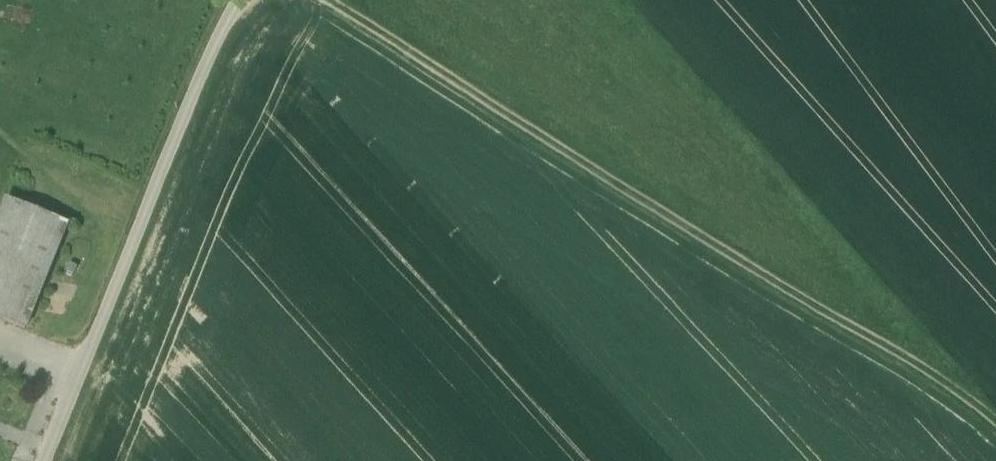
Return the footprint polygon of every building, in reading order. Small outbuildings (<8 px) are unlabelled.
[(0,237),(0,331),(33,343),(73,234),(10,211),(0,237)]
